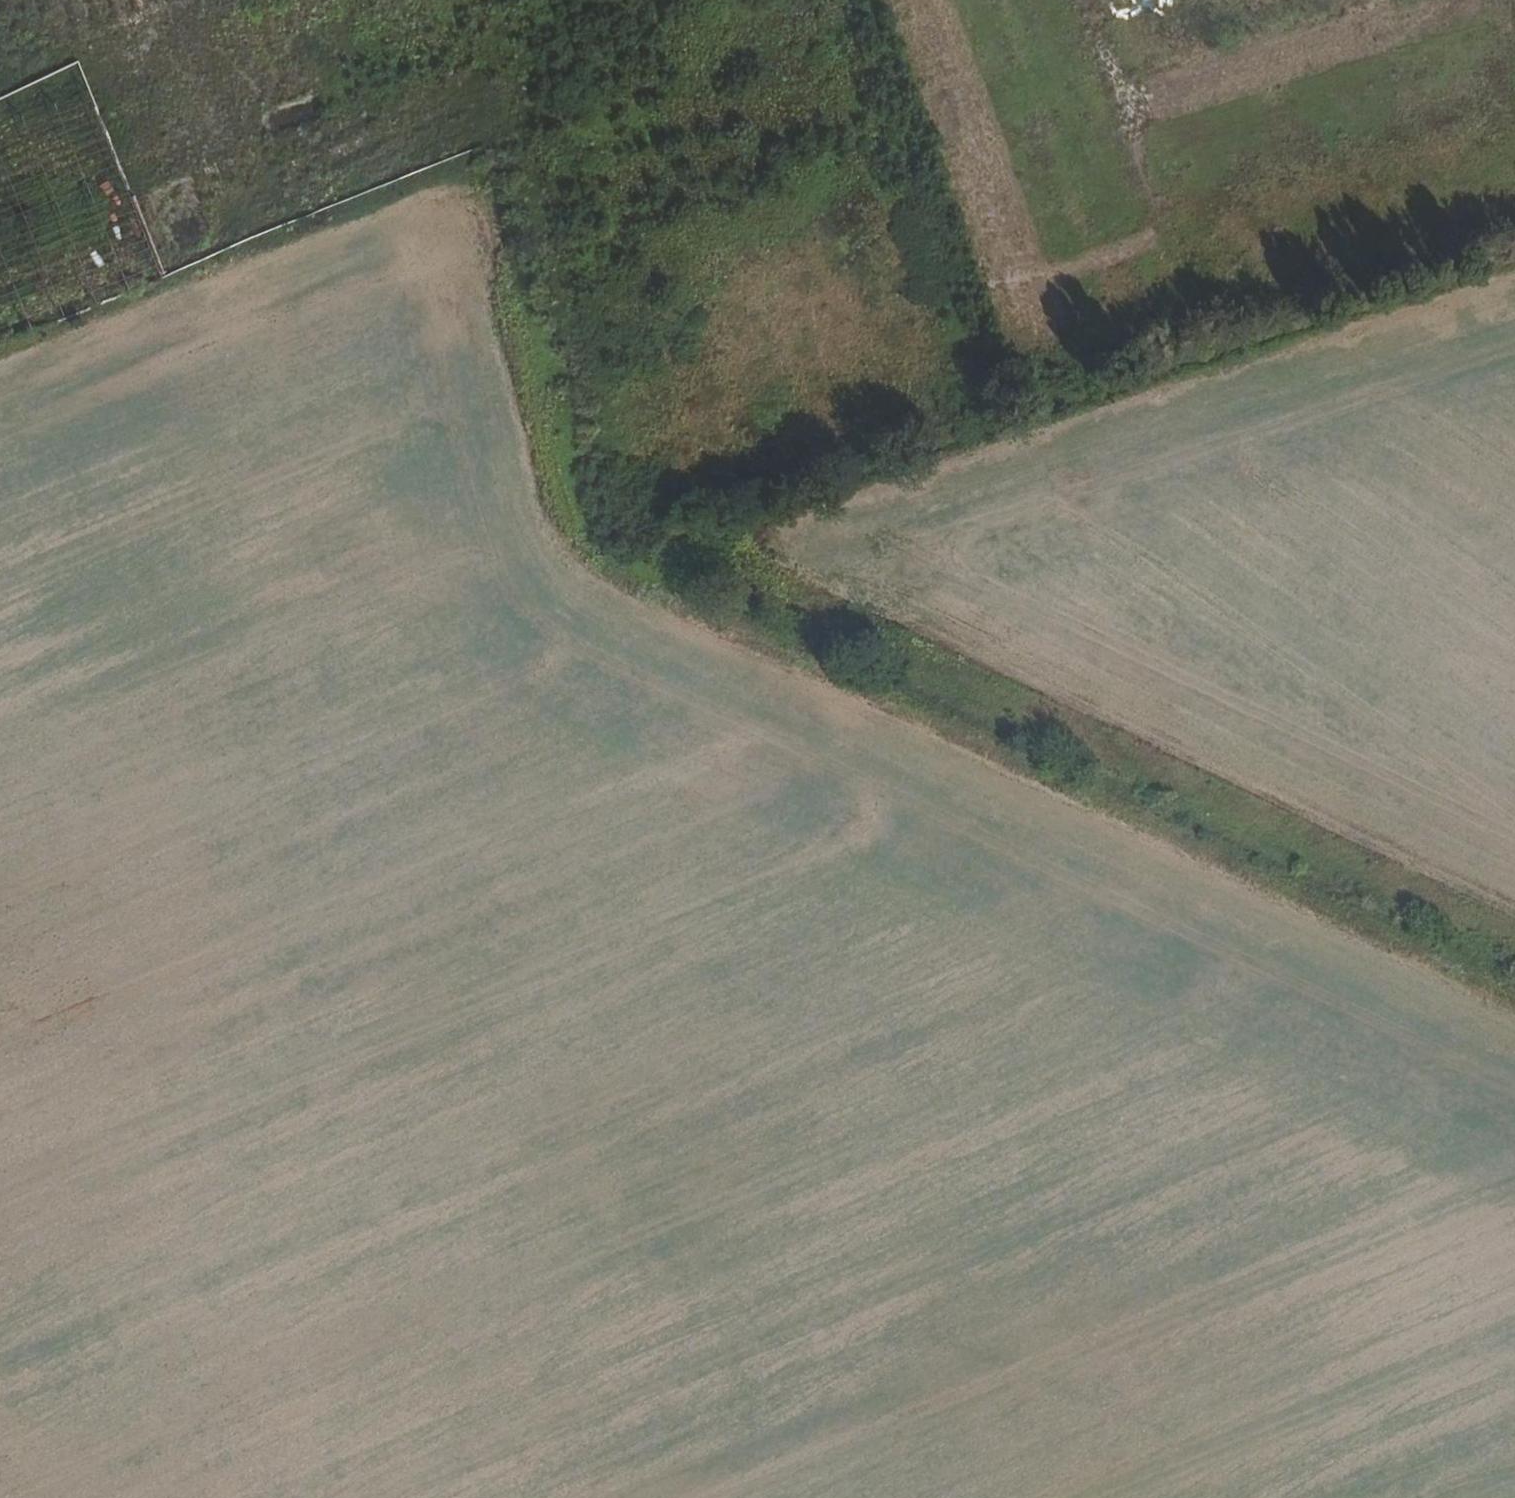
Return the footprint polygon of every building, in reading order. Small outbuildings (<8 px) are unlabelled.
[(0,69),(0,107),(75,72),(61,39),(0,69)]
